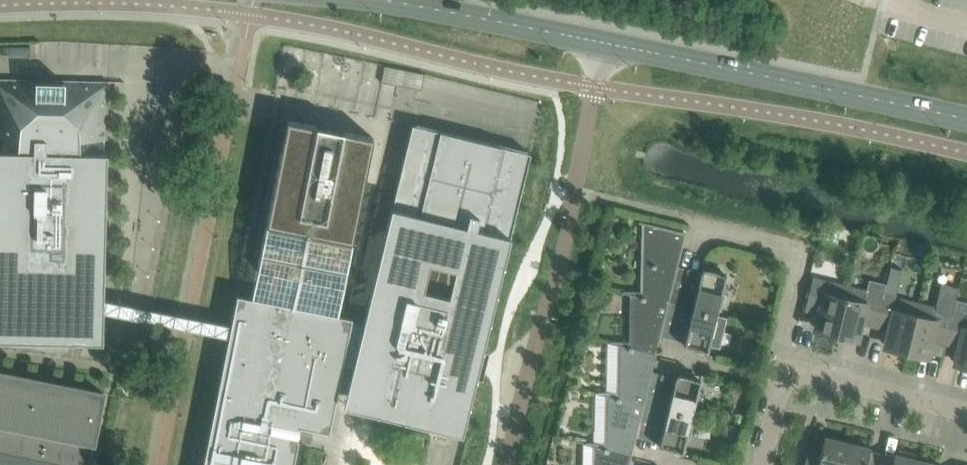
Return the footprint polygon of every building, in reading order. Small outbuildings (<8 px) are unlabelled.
[(0,78),(0,339),(103,342),(103,322),(103,321),(103,320),(103,319),(102,317),(101,316),(100,315),(99,314),(97,313),(96,312),(88,311),(91,297),(93,284),(104,285),(107,153),(104,153),(104,139),(106,139),(108,139),(109,81),(0,78)] [(287,120),(252,297),(337,317),(373,137),(336,130),(322,127),(287,120)] [(298,442),(299,438),(298,438),(300,426),(329,432),(343,362),(352,363),(343,405),(376,413),(462,434),(476,377),(482,379),(486,364),(489,351),(483,350),(510,236),(513,224),(530,153),(412,124),(412,125),(395,194),(395,195),(392,207),(367,307),(368,308),(375,321),(374,326),(339,317),(337,317),(252,297),(250,297),(237,294),(231,325),(229,336),(203,464),(293,464),(298,442)] [(623,290),(623,291),(680,306),(684,291),(672,288),(679,258),(686,232),(639,221),(639,222),(645,224),(644,291),(623,290)] [(696,294),(684,291),(680,306),(716,314),(717,309),(721,310),(725,293),(721,292),(726,273),(703,268),(696,294)] [(820,332),(836,336),(848,285),(813,277),(805,309),(817,312),(814,325),(822,327),(820,332)] [(866,290),(848,285),(836,336),(851,340),(852,334),(860,336),(863,324),(875,327),(883,294),(885,283),(869,279),(866,290)] [(934,307),(918,303),(905,353),(921,357),(922,351),(930,354),(933,341),(945,344),(953,312),(959,287),(940,283),(934,307)] [(91,297),(101,300),(104,285),(93,284),(91,297)] [(231,326),(234,310),(191,302),(104,285),(101,300),(188,317),(231,326)] [(610,342),(656,353),(659,343),(666,314),(678,317),(680,306),(623,291),(622,292),(633,295),(632,342),(610,341),(610,342)] [(918,303),(883,294),(875,327),(886,329),(883,342),(892,344),(890,349),(905,353),(918,303)] [(716,314),(680,306),(678,317),(690,320),(684,345),(707,350),(708,345),(720,348),(728,317),(716,314)] [(945,344),(957,346),(953,359),(962,361),(960,366),(966,368),(966,315),(953,312),(945,344)] [(654,363),(656,353),(610,342),(610,343),(620,345),(619,392),(598,392),(656,407),(659,395),(646,392),(654,363)] [(103,392),(0,371),(0,464),(89,464),(103,392)] [(671,398),(659,395),(656,407),(691,415),(693,410),(697,411),(701,394),(697,393),(700,379),(677,373),(671,398)] [(586,442),(585,443),(631,454),(634,444),(641,415),(653,418),(656,407),(598,392),(598,393),(608,396),(607,442),(586,442)] [(690,421),(691,415),(656,407),(653,418),(665,421),(659,446),(682,451),(686,437),(690,438),(694,422),(690,421)] [(847,442),(825,436),(819,457),(807,454),(804,464),(841,464),(847,442)] [(870,447),(847,442),(841,464),(866,464),(870,447)] [(631,454),(585,443),(585,444),(596,446),(595,464),(629,464),(631,454)] [(917,459),(913,458),(914,454),(900,450),(899,454),(895,453),(892,464),(916,464),(917,459)]
